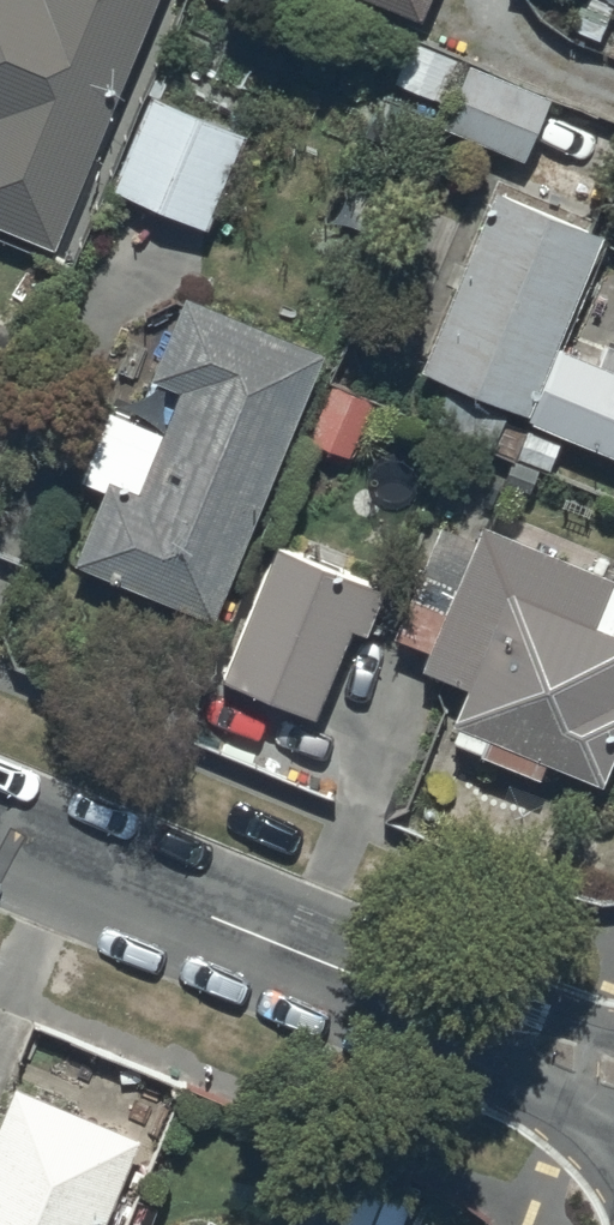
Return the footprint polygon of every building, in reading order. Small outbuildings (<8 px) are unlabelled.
[(149,0),(0,0),(0,219),(49,240),(149,0)] [(574,24),(599,34),(611,0),(580,0),(574,24)] [(550,88),(411,32),(395,77),(447,98),(438,118),(524,152),(550,88)] [(145,87),(107,183),(207,224),(246,128),(145,87)] [(494,174),(419,358),(526,401),(523,408),(529,411),(515,451),(549,462),(562,424),(613,445),(613,342),(602,337),(595,353),(557,337),(603,223),(494,174)] [(212,607),(321,342),(188,287),(154,369),(183,381),(164,427),(109,405),(82,471),(106,481),(77,551),(212,607)] [(13,343),(0,334),(0,362),(13,343)] [(613,684),(613,568),(479,510),(455,575),(415,561),(392,625),(428,639),(420,659),(463,675),(450,710),(457,713),(451,728),(480,738),(477,745),(539,768),(546,749),(601,769),(613,733),(613,691),(612,690),(613,684)] [(383,576),(275,533),(220,669),(314,707),(350,615),(365,621),(383,576)] [(140,1131),(18,1076),(0,1120),(0,1224),(101,1224),(140,1131)] [(416,1182),(356,1159),(331,1224),(400,1224),(416,1182)] [(207,1209),(201,1224),(246,1224),(207,1209)]
